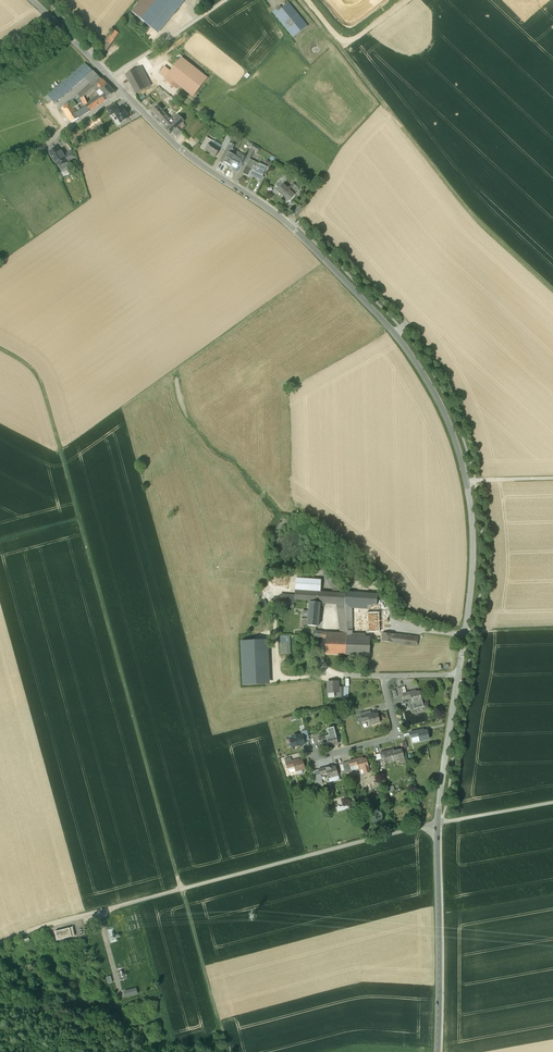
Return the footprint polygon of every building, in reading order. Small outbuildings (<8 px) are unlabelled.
[(132,12),(150,27),(171,2),(172,0),(142,0),(132,12)] [(171,2),(150,27),(157,33),(178,7),(171,2)] [(281,9),(274,15),(293,38),(308,26),(289,3),(281,9)] [(118,33),(113,29),(109,36),(114,39),(118,33)] [(109,36),(99,50),(104,53),(114,39),(109,36)] [(208,80),(181,59),(167,77),(194,98),(208,80)] [(98,76),(86,64),(77,71),(83,79),(85,77),(92,83),(92,82),(98,76)] [(141,66),(126,74),(136,93),(151,86),(141,66)] [(77,71),(67,79),(72,88),(74,86),(83,79),(77,71)] [(92,82),(92,83),(90,85),(92,86),(86,92),(87,94),(88,95),(93,90),(92,89),(101,79),(98,76),(92,82)] [(67,79),(60,85),(66,93),(72,88),(67,79)] [(107,85),(101,79),(92,89),(93,90),(94,89),(95,91),(98,88),(102,91),(107,85)] [(66,93),(60,85),(46,97),(50,101),(52,104),(66,93)] [(107,85),(102,91),(101,93),(101,95),(101,96),(104,100),(115,93),(107,85)] [(82,94),(80,92),(79,92),(77,94),(81,99),(87,94),(86,92),(85,91),(82,94)] [(174,100),(169,95),(163,100),(168,105),(173,101),(174,100)] [(101,96),(97,98),(88,104),(86,106),(86,107),(89,111),(104,100),(101,96)] [(70,103),(62,108),(65,113),(73,109),(76,106),(74,103),(74,102),(74,101),(77,98),(70,103)] [(179,108),(173,101),(168,105),(174,112),(179,108)] [(115,104),(107,109),(110,115),(114,113),(114,112),(118,110),(115,104)] [(158,106),(152,111),(156,116),(160,112),(158,109),(160,108),(158,106)] [(83,109),(77,113),(80,117),(89,111),(86,107),(83,109)] [(118,110),(114,112),(114,113),(120,123),(128,118),(126,114),(127,114),(125,110),(124,111),(122,107),(118,110)] [(73,109),(65,113),(72,123),(80,117),(77,113),(76,113),(73,109)] [(162,111),(160,112),(156,116),(160,120),(166,116),(162,111)] [(171,121),(166,116),(160,120),(171,133),(172,132),(177,128),(184,121),(181,118),(177,114),(171,121)] [(177,128),(172,132),(177,137),(182,133),(177,128)] [(212,141),(207,138),(200,148),(206,151),(206,150),(211,154),(212,153),(215,156),(220,149),(211,143),(212,141)] [(260,148),(253,144),(251,148),(254,150),(258,152),(260,148)] [(231,149),(227,147),(225,152),(221,160),(224,162),(228,154),(229,154),(231,149)] [(57,148),(49,152),(58,166),(62,163),(59,157),(64,155),(61,150),(60,151),(57,148)] [(246,157),(244,163),(247,164),(249,159),(254,150),(251,148),(246,157)] [(72,151),(64,156),(68,162),(76,157),(72,151)] [(229,154),(228,154),(224,162),(223,164),(226,165),(227,164),(230,166),(235,157),(229,154)] [(64,156),(64,155),(59,157),(62,163),(63,165),(68,162),(64,156)] [(243,158),(241,160),(238,165),(242,167),(244,163),(246,157),(243,156),(242,158),(243,158)] [(238,158),(235,157),(230,166),(233,167),(236,169),(238,165),(241,160),(238,158)] [(249,159),(247,164),(243,174),(250,177),(251,176),(253,177),(259,164),(257,163),(249,159)] [(267,167),(259,163),(259,164),(253,177),(260,180),(262,176),(267,167)] [(286,171),(282,178),(280,181),(283,184),(283,185),(286,181),(286,182),(291,173),(286,171)] [(280,181),(276,185),(277,187),(275,190),(277,191),(283,184),(280,181)] [(288,189),(289,191),(283,197),(288,201),(294,195),(297,191),(294,188),(296,186),(293,183),(288,189)] [(283,184),(277,191),(283,198),(283,197),(289,191),(288,189),(283,185),(283,184)] [(323,572),(334,593),(343,594),(330,569),(323,572)] [(321,580),(295,578),(295,590),(310,591),(320,592),(321,580)] [(310,591),(295,590),(294,595),(294,599),(310,600),(324,601),(339,602),(345,603),(345,594),(343,594),(334,593),(320,592),(310,591)] [(345,594),(345,603),(348,603),(351,603),(367,604),(376,605),(377,594),(346,592),(345,594)] [(294,595),(280,594),(280,601),(294,602),(294,599),(294,595)] [(320,603),(310,602),(309,611),(303,611),(302,616),(309,617),(309,616),(308,619),(308,626),(312,626),(312,629),(315,629),(315,631),(316,631),(316,626),(317,626),(319,606),(320,603)] [(345,603),(339,602),(341,631),(348,631),(348,630),(348,628),(346,610),(345,603)] [(367,604),(367,614),(377,614),(376,605),(367,604)] [(377,614),(367,614),(368,622),(365,622),(365,625),(368,625),(368,631),(371,631),(373,631),(375,631),(378,631),(377,614)] [(368,631),(366,631),(365,637),(351,637),(352,630),(350,630),(349,628),(348,628),(348,630),(348,631),(347,634),(346,654),(370,655),(370,640),(370,635),(371,631),(368,631)] [(373,635),(370,635),(370,640),(381,642),(381,641),(382,633),(378,631),(375,631),(375,635),(373,635)] [(394,643),(395,634),(382,633),(381,641),(394,643)] [(338,634),(338,637),(326,637),(325,653),(346,654),(347,634),(338,634)] [(418,637),(395,634),(394,643),(417,646),(418,640),(418,637)] [(246,685),(273,684),(271,639),(244,640),(246,685)] [(338,681),(328,682),(328,693),(335,692),(338,692),(339,692),(338,687),(338,681)] [(405,687),(397,689),(398,695),(402,694),(406,693),(405,687)] [(419,691),(413,693),(413,691),(409,692),(410,697),(413,709),(423,706),(419,691)] [(366,715),(361,716),(362,721),(369,719),(370,725),(380,722),(378,713),(372,715),(371,713),(366,715)] [(334,728),(328,729),(329,735),(319,738),(320,743),(322,743),(323,748),(338,744),(335,735),(334,728)] [(304,741),(309,740),(307,730),(301,732),(302,735),(304,741)] [(427,730),(421,732),(421,730),(410,733),(411,737),(418,736),(420,741),(429,739),(427,730)] [(304,741),(302,735),(298,736),(298,735),(294,736),(294,737),(290,739),(292,747),(305,743),(304,741)] [(402,749),(391,752),(390,750),(384,752),(385,759),(386,758),(385,757),(388,756),(389,762),(404,758),(402,749)] [(366,758),(360,760),(360,759),(349,761),(350,766),(355,765),(355,763),(357,763),(359,770),(363,768),(369,767),(366,758)] [(302,760),(297,762),(296,760),(286,763),(287,768),(292,767),(291,765),(294,765),(296,771),(297,771),(301,770),(305,769),(302,760)] [(349,761),(342,763),(344,770),(345,773),(352,772),(350,766),(349,761)] [(336,766),(332,767),(332,766),(325,768),(327,773),(328,778),(337,776),(338,775),(336,766)] [(321,776),(317,777),(316,770),(312,771),(316,786),(323,784),(321,776)] [(72,927),(55,932),(57,940),(75,936),(72,927)]
